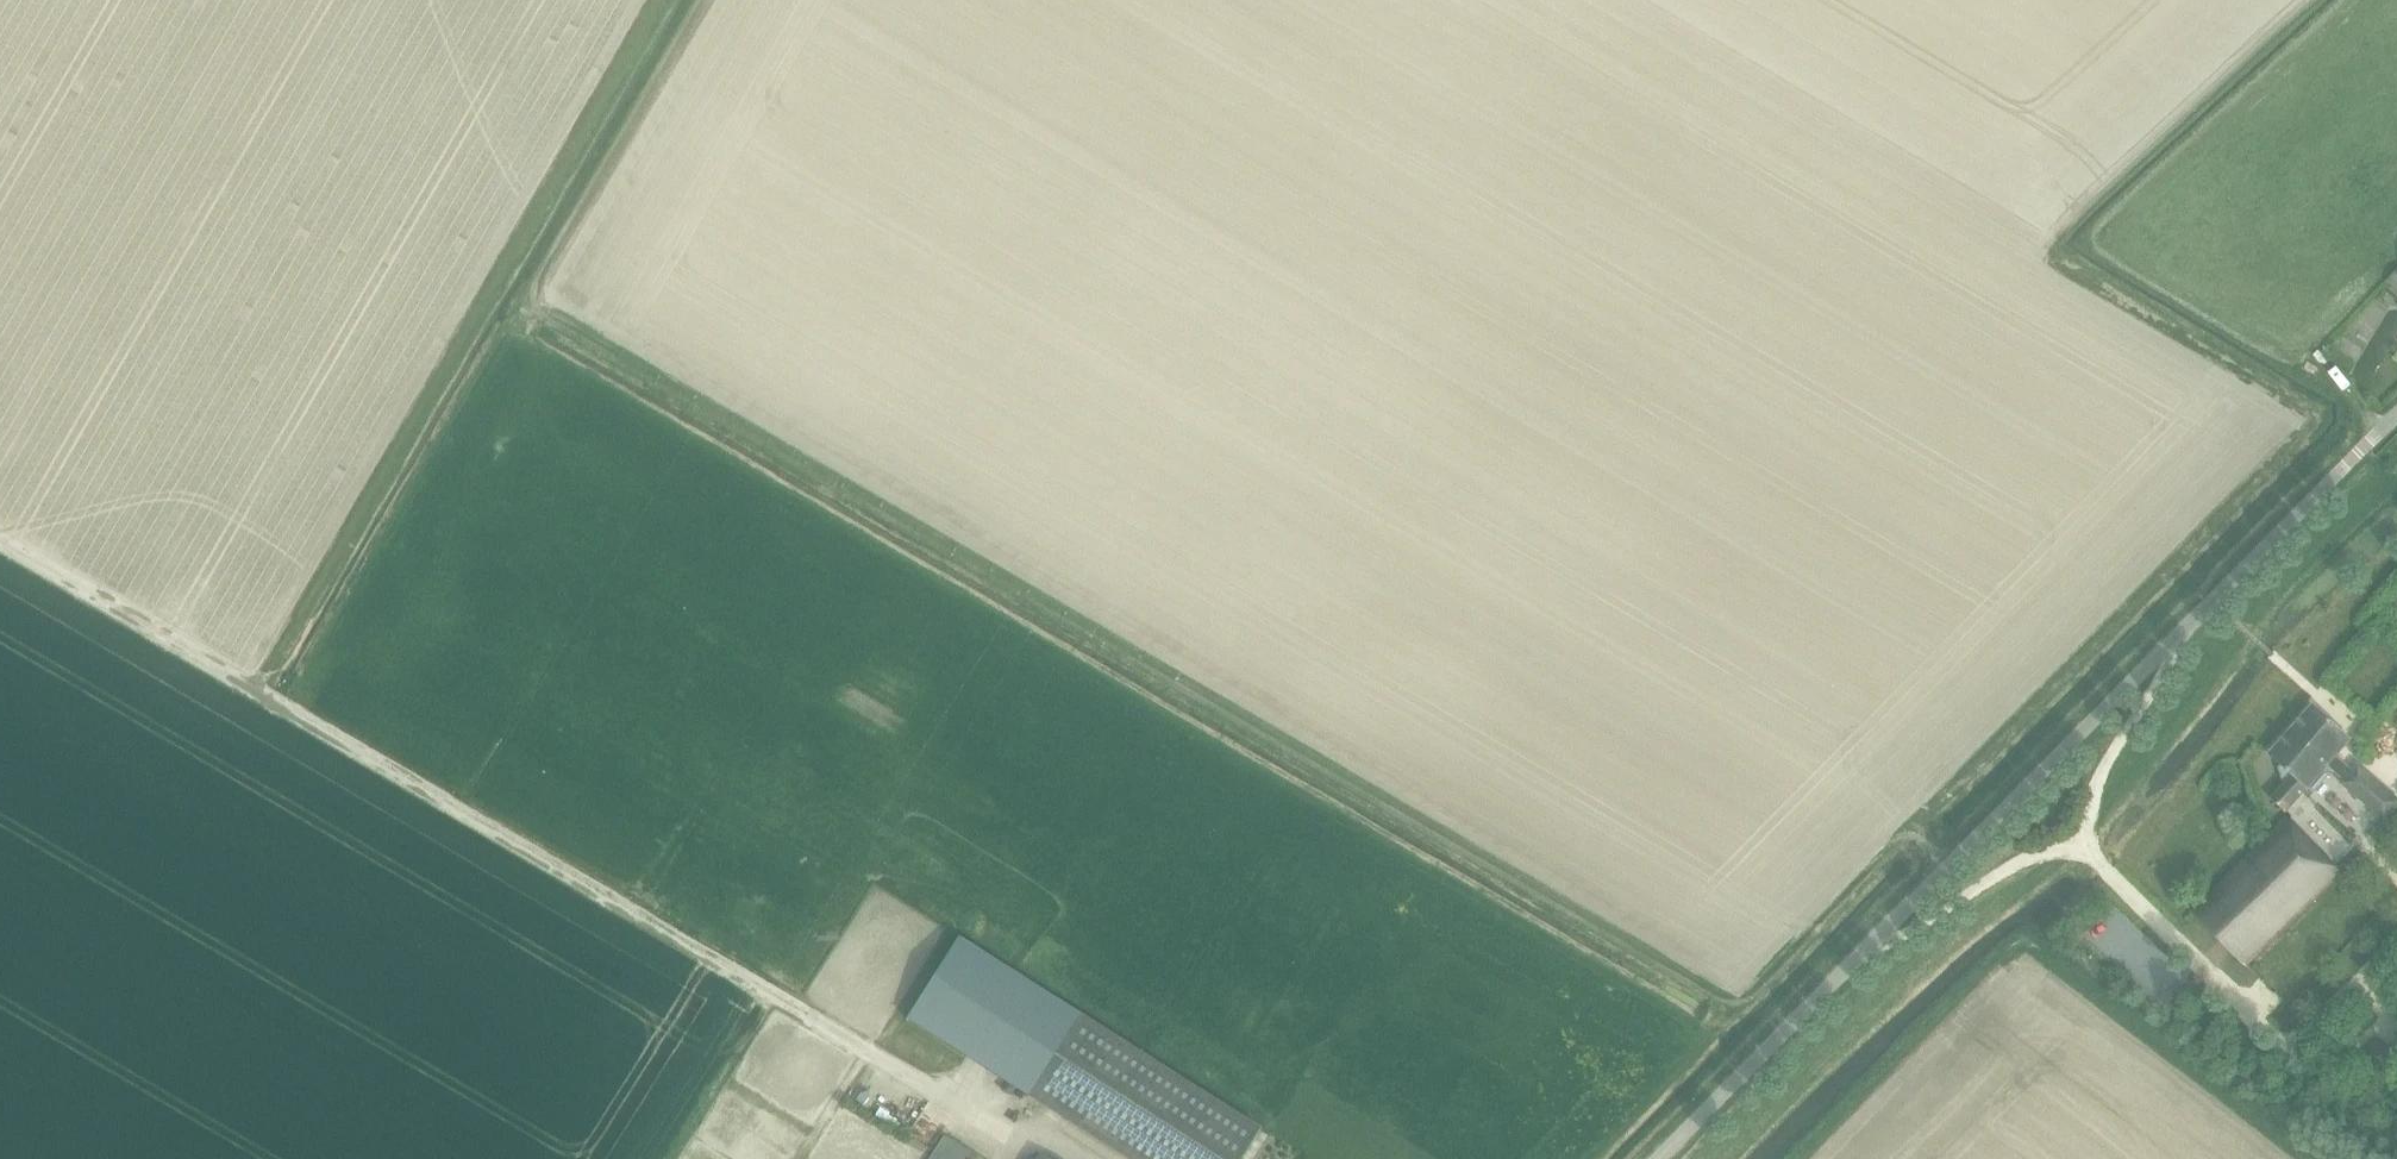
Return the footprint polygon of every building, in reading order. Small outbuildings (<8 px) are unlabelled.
[(2388,281),(2396,290),(2396,271),(2388,281)] [(2331,721),(2313,706),(2270,754),(2293,775),(2272,799),(2290,815),(2310,792),(2314,795),(2331,775),(2328,772),(2330,770),(2343,782),(2342,783),(2386,823),(2396,810),(2396,798),(2359,764),(2353,770),(2340,758),(2354,742),(2331,721)] [(2193,913),(2242,965),(2342,871),(2293,819),(2193,913)] [(906,1019),(1127,1158),(1241,1158),(1260,1129),(957,938),(906,1019)] [(2396,1072),(2396,1060),(2381,1046),(2366,1061),(2388,1081),(2396,1072)] [(929,1158),(983,1158),(944,1135),(929,1158)]
